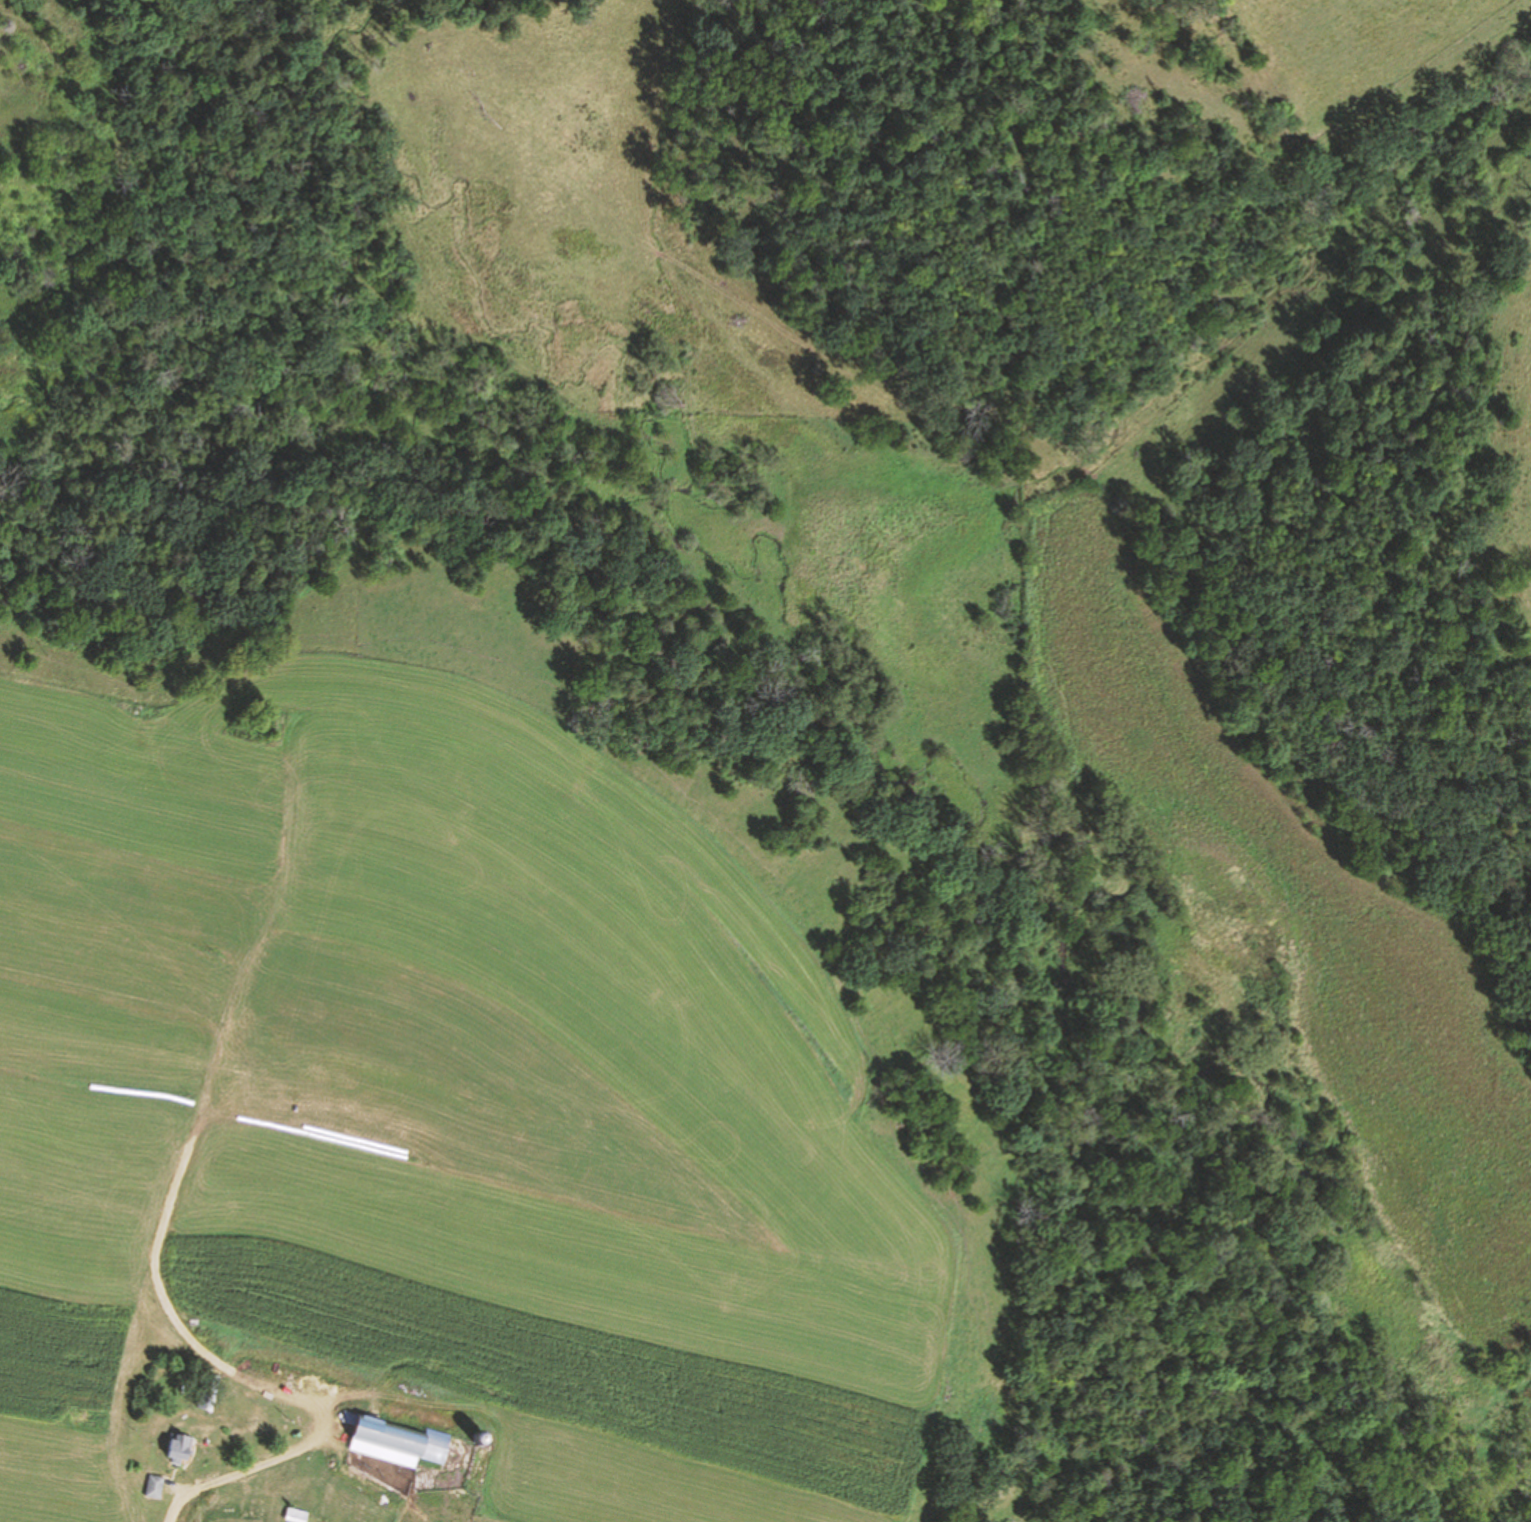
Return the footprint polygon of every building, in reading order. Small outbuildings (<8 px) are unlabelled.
[(222,1377),(207,1373),(197,1410),(212,1414),(222,1377)] [(352,1439),(443,1464),(450,1438),(358,1414),(352,1439)] [(169,1460),(190,1461),(191,1435),(170,1434),(169,1460)] [(165,1478),(150,1474),(145,1496),(160,1499),(165,1478)] [(309,1513),(289,1507),(285,1519),(295,1521),(306,1521),(309,1513)]
